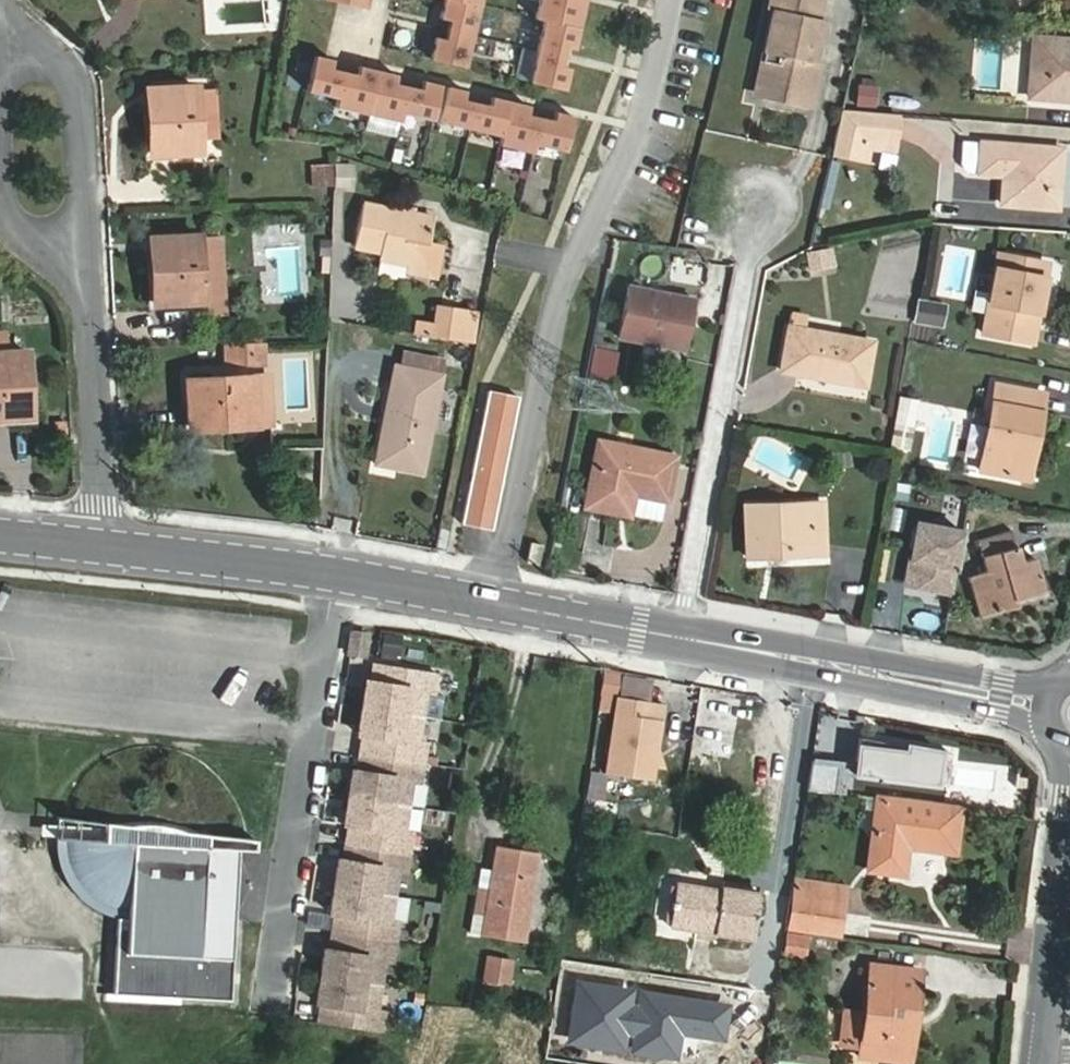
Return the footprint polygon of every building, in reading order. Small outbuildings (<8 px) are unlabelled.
[(366,8),(368,0),(330,0),(366,8)] [(466,66),(481,0),(445,0),(440,17),(451,20),(446,38),(435,36),(430,58),(466,66)] [(530,81),(564,89),(570,67),(560,65),(565,46),(574,48),(583,9),(575,7),(577,0),(539,0),(535,18),(545,20),(530,81)] [(765,97),(810,108),(819,63),(814,62),(823,18),(818,17),(822,0),(771,0),(769,6),(774,8),(764,52),(775,54),(765,97)] [(1035,38),(1030,97),(1069,100),(1069,41),(1035,38)] [(313,55),(306,87),(336,95),(334,104),(401,120),(403,111),(433,118),(441,85),(423,81),(421,90),(395,83),(397,75),(359,66),(357,75),(331,68),(333,60),(313,55)] [(858,100),(875,100),(875,80),(858,79),(858,100)] [(446,86),(438,119),(501,135),(499,143),(532,151),(533,142),(566,150),(574,116),(556,112),(554,121),(527,114),(530,106),(491,97),(489,105),(463,99),(465,91),(446,86)] [(200,151),(196,87),(148,89),(152,153),(200,151)] [(863,139),(899,142),(901,114),(842,110),(832,153),(860,159),(863,139)] [(970,172),(1005,175),(1003,203),(1057,207),(1062,150),(964,143),(963,165),(964,171),(970,172)] [(334,190),(354,191),(355,163),(335,162),(334,190)] [(332,188),(333,164),(310,163),(309,187),(332,188)] [(380,258),(424,267),(434,217),(363,203),(355,247),(381,252),(380,258)] [(221,235),(199,236),(203,300),(224,299),(221,235)] [(155,303),(203,300),(199,236),(151,239),(155,303)] [(829,250),(804,253),(806,272),(831,269),(829,250)] [(999,255),(984,333),(1033,342),(1048,264),(999,255)] [(695,299),(629,287),(620,337),(685,350),(695,299)] [(942,325),(946,305),(920,301),(916,321),(942,325)] [(435,337),(452,340),(457,311),(438,308),(435,337)] [(457,311),(452,340),(470,343),(474,314),(457,311)] [(789,328),(782,371),(865,386),(873,342),(789,328)] [(263,364),(262,342),(249,343),(249,365),(263,364)] [(249,365),(249,343),(224,344),(225,365),(249,365)] [(612,380),(617,352),(595,348),(589,376),(612,380)] [(422,472),(442,376),(436,375),(440,359),(404,352),(401,368),(396,367),(377,463),(422,472)] [(0,355),(0,419),(31,417),(27,353),(0,355)] [(269,376),(252,377),(256,424),(272,423),(269,376)] [(256,424),(252,377),(188,380),(191,428),(256,424)] [(996,384),(980,470),(1029,479),(1046,394),(996,384)] [(488,388),(463,522),(495,528),(521,393),(488,388)] [(901,398),(896,425),(913,428),(918,401),(901,398)] [(896,425),(892,446),(909,449),(913,428),(896,425)] [(598,441),(586,506),(617,512),(621,491),(666,500),(675,457),(598,441)] [(852,464),(850,450),(831,452),(833,467),(852,464)] [(911,486),(898,484),(895,501),(908,503),(911,486)] [(826,554),(824,503),(745,506),(748,557),(826,554)] [(918,523),(907,583),(953,591),(965,532),(918,523)] [(987,571),(970,577),(981,616),(1015,606),(1013,601),(1044,591),(1035,558),(1022,562),(1012,531),(979,541),(987,571)] [(364,664),(347,662),(345,678),(361,681),(364,664)] [(432,698),(370,688),(367,706),(362,705),(354,748),(360,749),(354,785),(349,784),(342,828),(347,828),(341,864),(336,863),(329,907),(334,907),(329,943),(323,942),(316,986),(321,987),(319,1004),(380,1014),(384,995),(375,994),(382,953),(390,954),(396,916),(388,915),(395,874),(403,875),(409,837),(401,836),(408,795),(416,796),(422,758),(414,757),(421,716),(429,717),(432,698)] [(655,702),(623,697),(611,772),(657,779),(666,720),(653,718),(655,702)] [(949,784),(952,752),(947,751),(948,745),(905,738),(905,743),(858,738),(857,757),(844,760),(814,754),(807,791),(845,795),(850,774),(949,784)] [(879,798),(868,870),(904,875),(908,848),(955,853),(961,809),(879,798)] [(97,840),(66,838),(66,841),(68,857),(71,869),(75,876),(82,886),(89,893),(98,900),(114,908),(129,912),(125,997),(231,1002),(240,848),(255,849),(255,840),(207,833),(187,831),(178,827),(159,824),(148,823),(137,823),(125,825),(98,822),(97,840)] [(494,872),(483,933),(524,939),(539,853),(498,846),(494,872)] [(472,932),(483,933),(494,872),(482,870),(472,932)] [(796,880),(794,895),(844,902),(846,887),(796,880)] [(750,938),(758,893),(722,887),(722,890),(678,883),(671,925),(715,933),(750,938)] [(839,936),(844,902),(794,895),(789,929),(839,936)] [(805,960),(808,937),(787,934),(784,958),(805,960)] [(510,983),(513,960),(490,956),(487,980),(510,983)] [(862,1047),(861,1056),(906,1062),(911,1017),(916,1017),(921,971),(871,965),(865,1014),(846,1012),(843,1044),(862,1047)] [(306,1020),(309,1004),(293,1001),(290,1017),(306,1020)]
